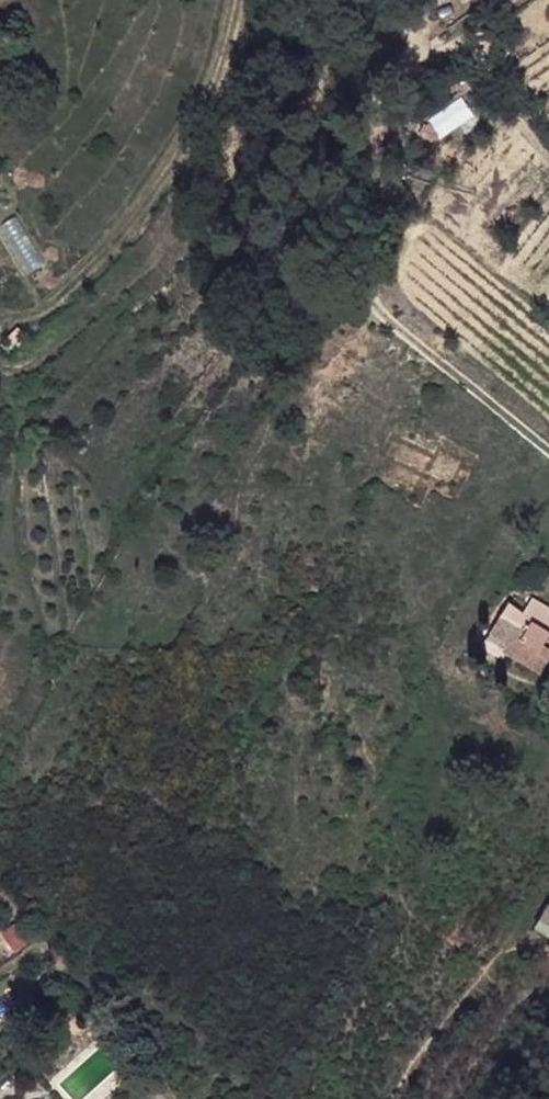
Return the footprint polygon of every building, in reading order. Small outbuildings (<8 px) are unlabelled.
[(524,649),(520,647),(519,651),(536,661),(548,643),(548,642),(548,602),(538,595),(527,613),(541,623),(524,649)] [(513,603),(496,631),(520,647),(524,649),(541,623),(527,613),(513,603)] [(536,661),(546,668),(548,663),(548,643),(536,661)] [(537,932),(548,937),(548,909),(548,908),(537,932)]
